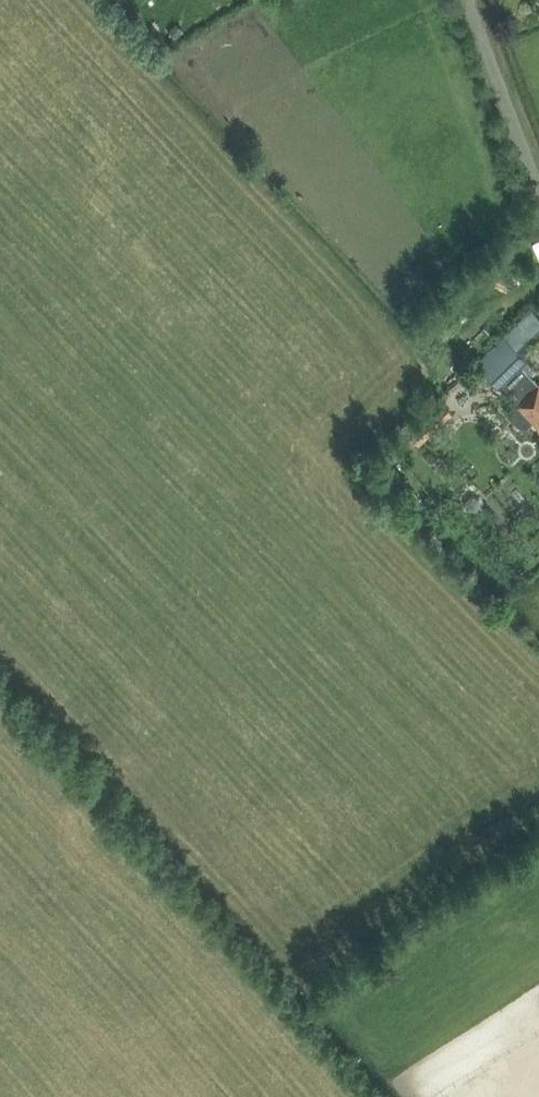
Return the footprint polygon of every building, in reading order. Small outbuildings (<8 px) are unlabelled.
[(521,427),(528,426),(534,420),(538,425),(538,383),(532,375),(537,370),(509,337),(479,362),(508,396),(509,395),(515,402),(505,412),(516,424),(521,427)]
